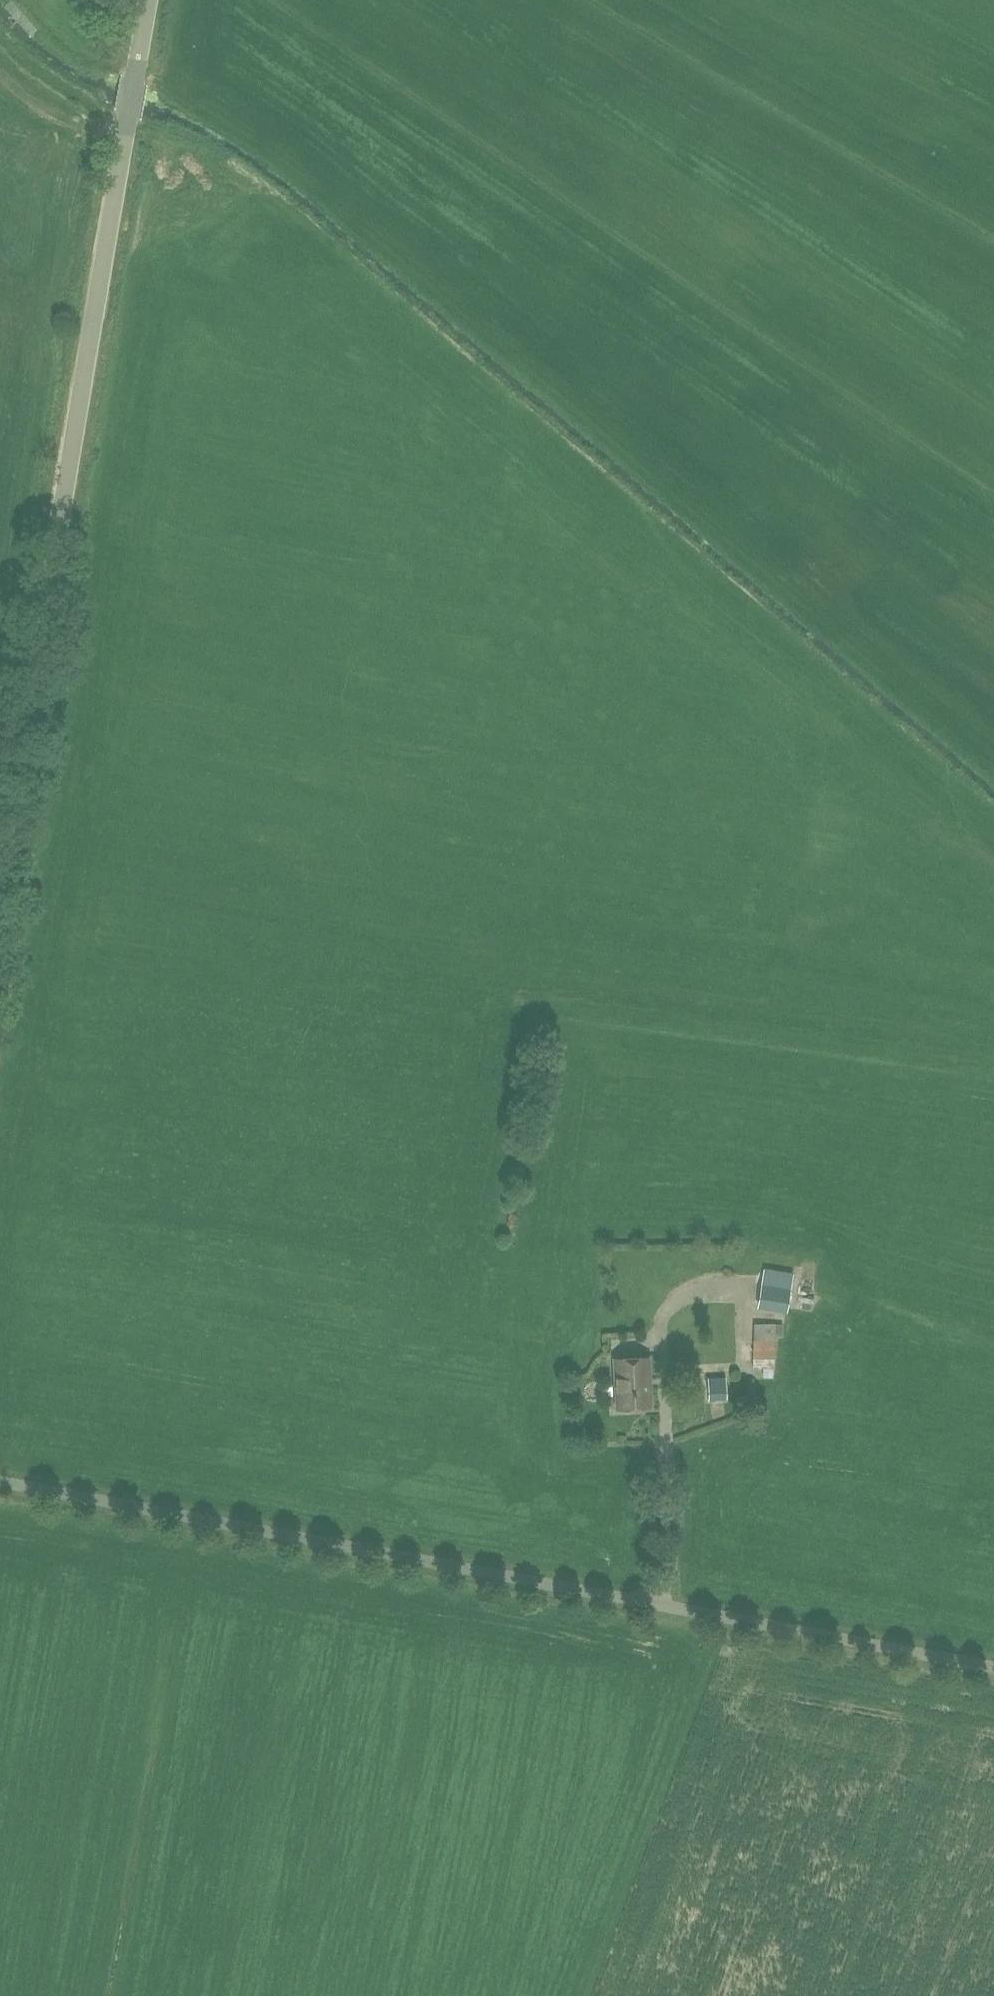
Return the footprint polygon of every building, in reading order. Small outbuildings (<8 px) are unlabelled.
[(10,5),(22,20),(30,14),(19,0),(16,0),(10,5)] [(761,1283),(756,1306),(787,1311),(788,1304),(813,1308),(814,1297),(790,1294),(791,1288),(794,1266),(765,1262),(761,1283)] [(773,1377),(775,1323),(754,1322),(752,1369),(763,1370),(763,1376),(773,1377)] [(647,1357),(614,1359),(617,1409),(650,1407),(647,1357)] [(725,1377),(708,1378),(709,1399),(726,1398),(725,1377)]
